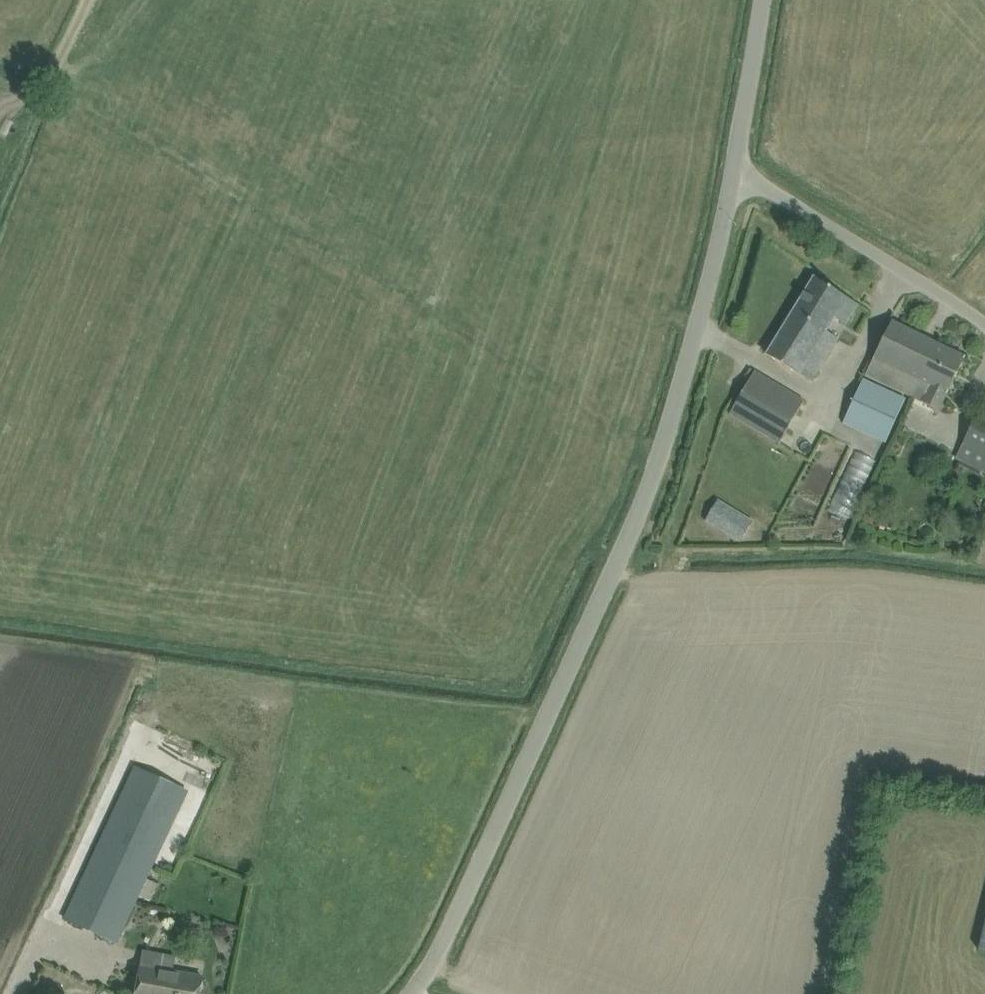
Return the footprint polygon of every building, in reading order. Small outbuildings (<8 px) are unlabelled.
[(766,355),(783,365),(810,381),(828,352),(815,344),(830,319),(844,327),(858,304),(814,277),(766,355)] [(940,409),(956,375),(965,357),(891,321),(883,339),(867,374),(940,409)] [(734,408),(731,413),(779,442),(782,436),(804,399),(772,381),(756,371),(734,408)] [(843,423),(887,443),(907,399),(863,378),(843,423)] [(968,432),(962,444),(966,446),(959,460),(984,473),(984,418),(981,417),(977,414),(968,432)] [(838,517),(860,524),(879,461),(858,455),(838,517)] [(752,521),(735,511),(718,500),(705,519),(722,530),(739,541),(752,521)] [(116,945),(124,927),(187,793),(136,769),(65,922),(116,945)] [(141,969),(137,993),(200,993),(202,979),(141,969)]
